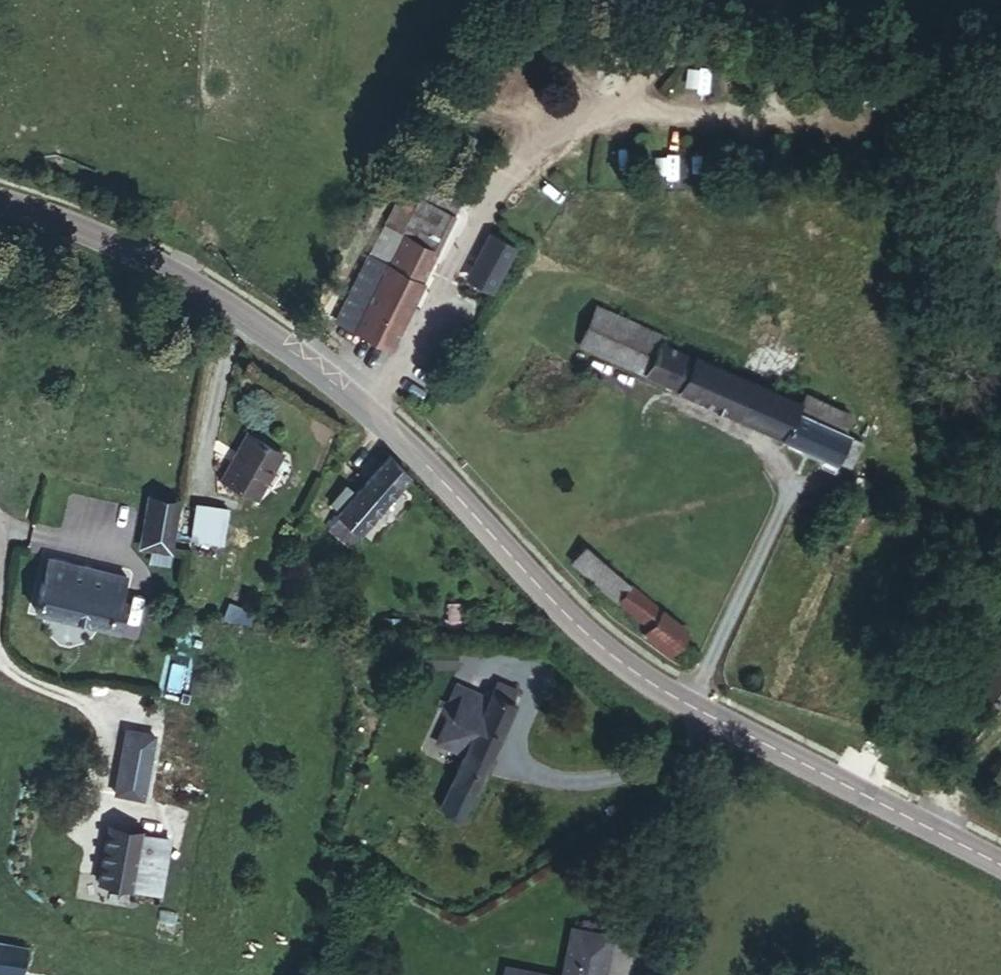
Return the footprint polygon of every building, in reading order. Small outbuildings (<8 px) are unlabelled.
[(408,225),(424,190),(406,182),(389,218),(408,225)] [(427,274),(458,206),(424,190),(408,225),(389,218),(375,248),(394,257),(427,274)] [(490,227),(464,277),(492,291),(518,241),(490,227)] [(360,328),(394,257),(375,248),(341,318),(360,328)] [(394,344),(427,274),(394,257),(360,328),(394,344)] [(651,371),(666,333),(601,305),(585,342),(651,371)] [(683,386),(700,348),(666,333),(651,371),(683,386)] [(797,403),(801,392),(700,348),(683,386),(857,463),(870,433),(845,423),(851,410),(819,396),(813,409),(797,403)] [(281,481),(300,440),(266,424),(246,465),(281,481)] [(366,530),(413,470),(389,453),(359,491),(342,479),(321,506),(332,514),(338,508),(366,530)] [(172,551),(181,497),(150,494),(140,547),(172,551)] [(225,546),(232,515),(205,510),(197,541),(225,546)] [(591,571),(606,552),(590,539),(577,559),(591,571)] [(692,619),(606,552),(591,571),(643,613),(639,621),(673,646),(692,619)] [(127,602),(133,575),(49,555),(38,608),(115,626),(121,604),(127,602)] [(467,815),(526,690),(499,678),(494,690),(492,694),(479,723),(466,750),(442,802),(467,815)] [(453,741),(465,716),(455,712),(469,684),(492,694),(494,690),(459,679),(445,709),(453,711),(447,722),(447,731),(453,741)] [(479,723),(492,694),(469,684),(455,712),(465,716),(479,723)] [(466,750),(479,723),(465,716),(453,741),(460,747),(466,750)] [(149,753),(154,750),(157,729),(124,723),(118,763),(147,767),(149,753)] [(990,774),(1000,783),(1000,761),(990,774)] [(142,796),(147,767),(118,763),(114,793),(142,796)] [(132,883),(138,832),(106,828),(96,890),(112,893),(113,881),(132,883)] [(157,886),(164,836),(138,832),(132,883),(157,886)] [(594,959),(582,958),(587,927),(572,925),(564,971),(508,964),(506,974),(592,974),(594,959)] [(613,930),(587,927),(582,958),(594,959),(592,974),(605,974),(613,930)] [(24,942),(0,938),(0,970),(19,973),(24,942)] [(59,949),(24,942),(19,973),(29,974),(55,974),(59,949)]
